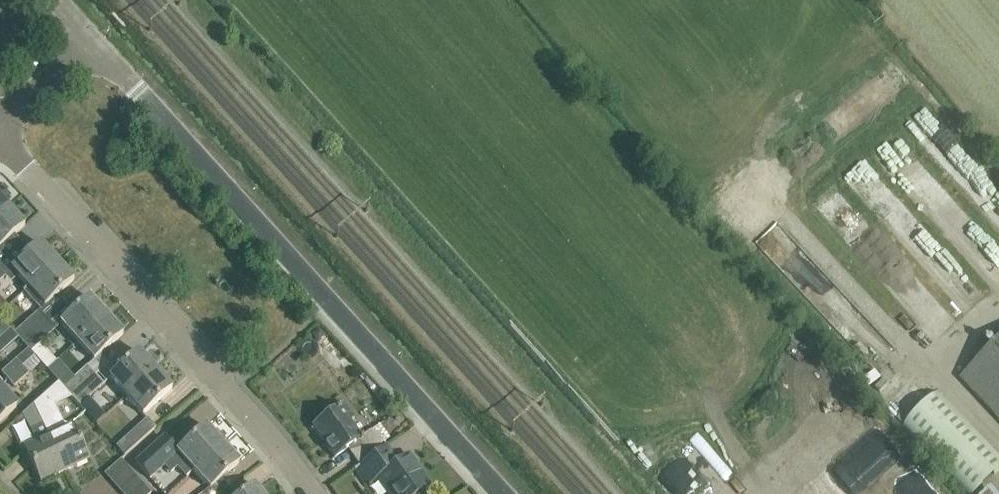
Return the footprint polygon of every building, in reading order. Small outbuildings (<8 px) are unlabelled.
[(9,207),(0,197),(0,214),(9,207)] [(0,214),(0,248),(25,225),(9,207),(0,214)] [(28,288),(57,261),(41,243),(12,270),(28,288)] [(57,261),(28,288),(23,292),(41,310),(74,280),(57,261)] [(0,295),(0,313),(9,304),(0,295)] [(77,342),(106,315),(90,297),(60,324),(77,342)] [(19,337),(23,342),(47,320),(38,311),(15,332),(19,337)] [(106,315),(77,342),(93,360),(123,333),(106,315)] [(29,348),(31,351),(55,329),(47,320),(23,342),(29,348)] [(9,329),(1,321),(0,322),(0,338),(9,330),(9,329)] [(19,337),(15,332),(14,333),(10,328),(9,329),(9,330),(0,338),(0,339),(8,347),(19,337)] [(961,378),(998,419),(998,342),(961,378)] [(29,348),(28,349),(18,358),(1,373),(8,380),(22,366),(35,356),(31,351),(29,348)] [(126,397),(156,370),(139,351),(109,378),(126,397)] [(72,396),(96,375),(88,365),(64,387),(72,396)] [(22,366),(8,380),(14,387),(29,374),(22,366)] [(156,370),(126,397),(143,416),(172,389),(156,370)] [(89,398),(104,384),(96,375),(72,396),(81,406),(89,398)] [(34,404),(65,470),(89,459),(72,423),(65,427),(55,406),(72,398),(58,382),(40,398),(34,404)] [(17,407),(0,388),(0,422),(17,407)] [(968,493),(974,493),(998,469),(998,455),(938,391),(904,425),(968,493)] [(89,398),(81,406),(88,414),(96,406),(89,398)] [(360,465),(387,445),(377,432),(374,434),(371,430),(362,437),(351,422),(355,418),(344,403),(326,417),(327,418),(314,428),(335,458),(348,449),(360,465)] [(42,481),(65,470),(34,404),(23,414),(36,441),(25,446),(42,481)] [(147,418),(116,446),(125,456),(156,427),(147,418)] [(163,438),(135,464),(149,480),(164,466),(171,473),(177,468),(186,478),(223,445),(221,443),(224,441),(217,433),(214,436),(206,427),(177,453),(163,438)] [(223,445),(193,471),(209,490),(239,463),(223,445)] [(360,465),(361,466),(354,471),(365,487),(372,482),(382,475),(393,491),(388,493),(389,493),(416,493),(429,485),(408,455),(399,461),(387,445),(360,465)] [(112,483),(129,468),(121,459),(104,473),(112,483)] [(120,491),(136,476),(129,468),(112,483),(120,491)] [(144,485),(136,476),(120,491),(123,493),(134,493),(144,485)] [(134,493),(150,493),(151,493),(144,485),(134,493)]
